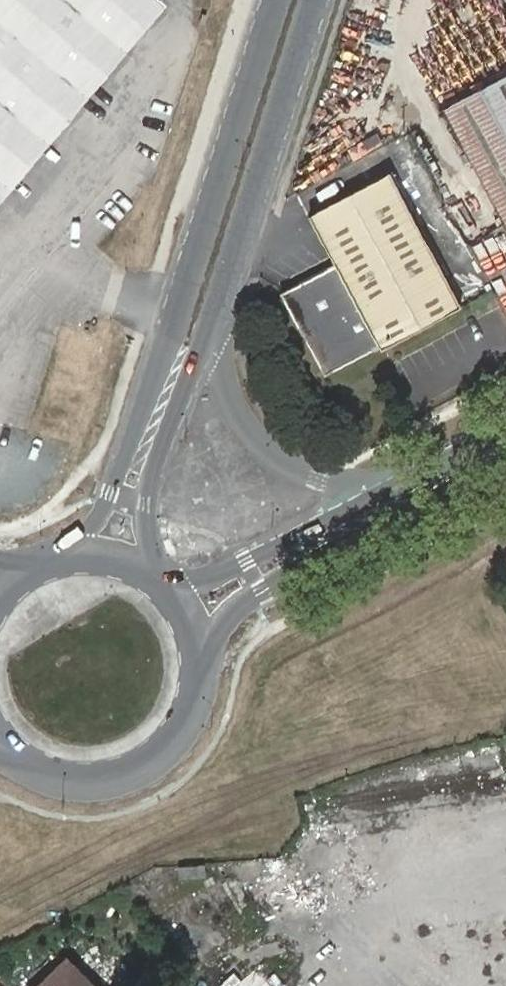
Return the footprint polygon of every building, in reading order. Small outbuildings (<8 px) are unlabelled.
[(158,0),(0,0),(0,188),(158,0)] [(442,109),(505,229),(505,75),(442,109)] [(460,307),(388,174),(310,216),(335,264),(282,293),(324,372),(379,345),(381,349),(460,307)] [(39,985),(93,985),(67,959),(59,966),(39,985)]
